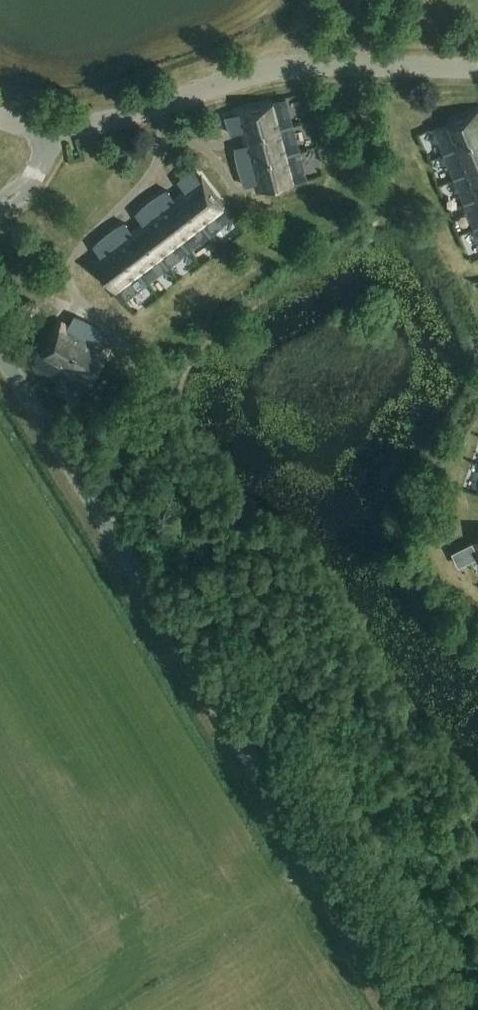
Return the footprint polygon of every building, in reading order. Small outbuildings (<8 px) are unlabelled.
[(257,186),(257,190),(257,191),(301,180),(301,179),(293,181),(287,156),(294,155),(294,153),(287,155),(281,131),(288,129),(288,127),(280,129),(274,103),(245,111),(248,124),(243,125),(243,129),(243,132),(244,136),(244,139),(245,142),(247,146),(248,149),(250,152),(255,150),(258,163),(254,164),(254,165),(258,164),(261,176),(257,177),(256,181),(257,186)] [(441,126),(442,127),(449,125),(458,148),(452,151),(452,152),(459,149),(468,173),(462,176),(462,177),(469,174),(477,196),(477,111),(441,126)] [(131,241),(128,238),(125,239),(122,240),(119,242),(116,244),(113,246),(111,248),(109,251),(107,254),(110,258),(98,266),(117,290),(138,274),(142,280),(144,279),(139,273),(159,258),(164,264),(165,263),(160,257),(180,242),(185,247),(186,247),(181,241),(202,225),(206,231),(207,231),(203,225),(223,209),(227,215),(228,214),(201,179),(200,179),(197,183),(194,186),(192,189),(195,193),(185,201),(182,197),(181,198),(184,202),(174,209),(171,205),(167,206),(164,208),(161,210),(158,212),(156,214),(153,216),(151,219),(149,222),(152,225),(142,233),(140,230),(139,230),(141,234),(131,241)] [(81,333),(75,331),(72,335),(60,328),(45,354),(69,368),(65,374),(66,375),(70,368),(93,381),(108,355),(96,348),(98,344),(93,339),(88,335),(81,333)]
